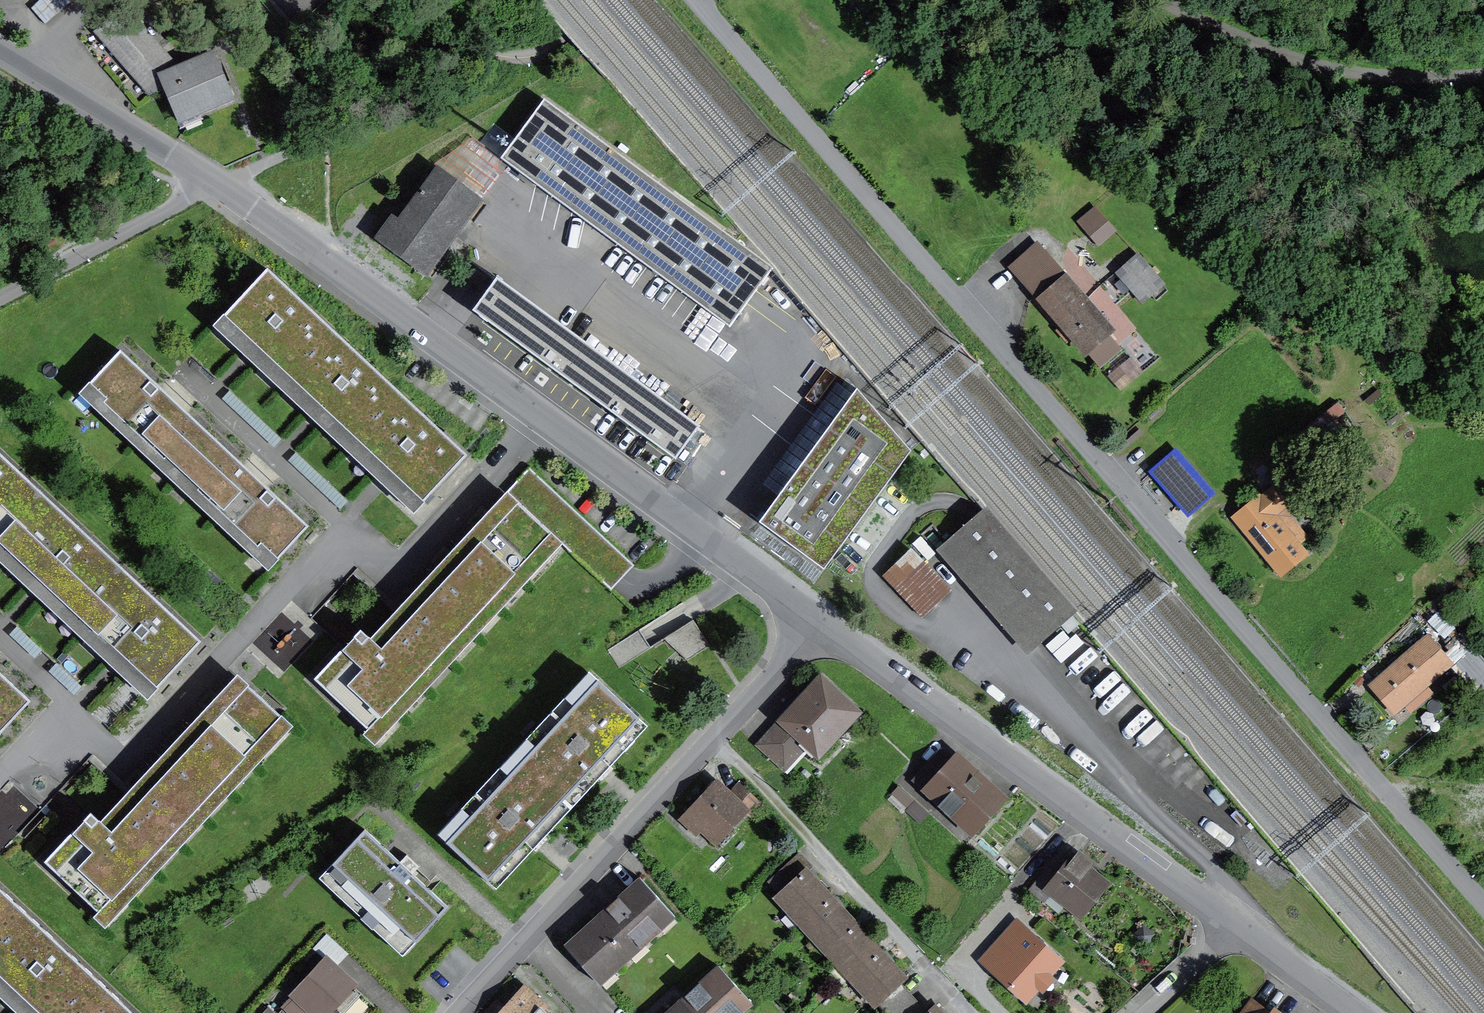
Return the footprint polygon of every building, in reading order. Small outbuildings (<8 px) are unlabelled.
[(70,0),(36,0),(33,3),(47,20),(70,0)] [(98,31),(152,93),(165,87),(178,119),(231,96),(214,55),(178,71),(124,8),(98,31)] [(729,327),(773,268),(545,100),(501,159),(729,327)] [(431,266),(491,184),(440,147),(380,229),(431,266)] [(1077,224),(1098,249),(1116,233),(1095,209),(1077,224)] [(1037,246),(1008,271),(1038,306),(1067,281),(1037,246)] [(1118,272),(1143,302),(1163,284),(1138,255),(1118,272)] [(290,379),(334,331),(267,269),(223,317),(256,348),(290,379)] [(473,308),(675,457),(697,426),(495,278),(473,308)] [(1067,281),(1038,306),(1087,362),(1090,360),(1100,372),(1122,353),(1112,341),(1116,337),(1067,281)] [(356,441),(401,393),(334,331),(290,379),(322,409),(356,441)] [(183,472),(215,438),(172,399),(120,351),(89,384),(105,399),(101,403),(164,462),(168,458),(183,472)] [(857,389),(760,522),(824,569),(911,451),(857,389)] [(423,503),(467,455),(401,393),(356,441),(390,472),(423,503)] [(277,560),(309,526),(254,475),(215,438),(183,472),(199,486),(195,490),(258,549),(261,545),(277,560)] [(1177,449),(1149,475),(1191,520),(1219,493),(1177,449)] [(42,493),(0,454),(0,538),(42,493)] [(1258,492),(1232,514),(1276,567),(1303,545),(1275,512),(1294,496),(1279,478),(1260,494),(1258,492)] [(121,567),(42,493),(0,538),(0,543),(44,583),(77,614),(121,567)] [(369,729),(552,534),(517,501),(426,599),(363,666),(343,648),(315,679),(369,729)] [(1036,634),(1066,608),(984,514),(954,540),(1036,634)] [(911,550),(884,576),(923,617),(950,591),(911,550)] [(157,688),(201,641),(121,567),(77,614),(122,656),(157,688)] [(688,660),(714,642),(695,614),(669,632),(688,660)] [(1423,642),(1372,685),(1395,712),(1409,700),(1413,703),(1422,696),(1418,692),(1446,668),(1423,642)] [(1455,654),(1482,684),(1483,682),(1483,663),(1467,644),(1455,654)] [(31,701),(0,672),(0,733),(31,701)] [(816,757),(857,712),(821,679),(760,744),(785,767),(804,746),(816,757)] [(639,718),(598,680),(522,761),(563,800),(590,771),(598,778),(604,771),(610,765),(602,758),(639,718)] [(99,912),(282,717),(247,684),(155,783),(94,849),(73,830),(44,861),(99,912)] [(973,827),(998,800),(955,761),(952,765),(940,754),(916,781),(941,804),(944,800),(973,827)] [(563,800),(522,761),(446,842),(488,880),(525,841),(532,848),(538,841),(544,835),(537,828),(563,800)] [(751,817),(762,805),(739,784),(729,795),(717,784),(683,819),(692,827),(696,823),(716,842),(745,811),(751,817)] [(401,926),(416,941),(448,906),(413,873),(416,870),(410,864),(404,858),(400,862),(365,829),(333,863),(348,878),(344,882),(396,931),(401,926)] [(1081,911),(1103,884),(1086,870),(1092,863),(1079,853),(1073,860),(1062,851),(1031,890),(1042,899),(1051,888),(1081,911)] [(804,921),(830,898),(805,871),(810,866),(799,855),(770,881),(781,892),(777,896),(790,910),(792,909),(804,921)] [(600,984),(675,917),(640,879),(566,946),(600,984)] [(29,916),(0,888),(0,947),(29,916)] [(829,948),(854,924),(830,898),(804,921),(802,923),(815,938),(817,936),(829,948)] [(96,977),(29,916),(0,947),(0,977),(18,994),(39,1012),(62,1012),(96,977)] [(853,975),(879,951),(854,924),(829,948),(827,950),(840,964),(842,963),(853,975)] [(1026,1001),(1062,960),(1028,931),(993,971),(1026,1001)] [(898,984),(904,978),(879,951),(853,975),(851,977),(864,991),(867,990),(878,1003),(898,984)] [(352,985),(332,966),(319,979),(314,974),(285,1006),(292,1012),(300,1012),(308,1005),(316,1012),(325,1012),(352,985)] [(752,1003),(719,966),(667,1012),(741,1012),(752,1003)] [(96,977),(62,1012),(134,1012),(96,977)] [(898,984),(878,1003),(888,1012),(908,994),(898,984)] [(542,1012),(547,1006),(527,987),(507,1009),(498,1000),(485,1012),(544,1012),(542,1012)] [(908,994),(888,1012),(906,1012),(917,1004),(908,994)] [(271,999),(259,1012),(287,1012),(271,999)] [(1250,1002),(1242,1012),(1265,1012),(1250,1002)] [(917,1004),(906,1012),(925,1012),(917,1004)]
